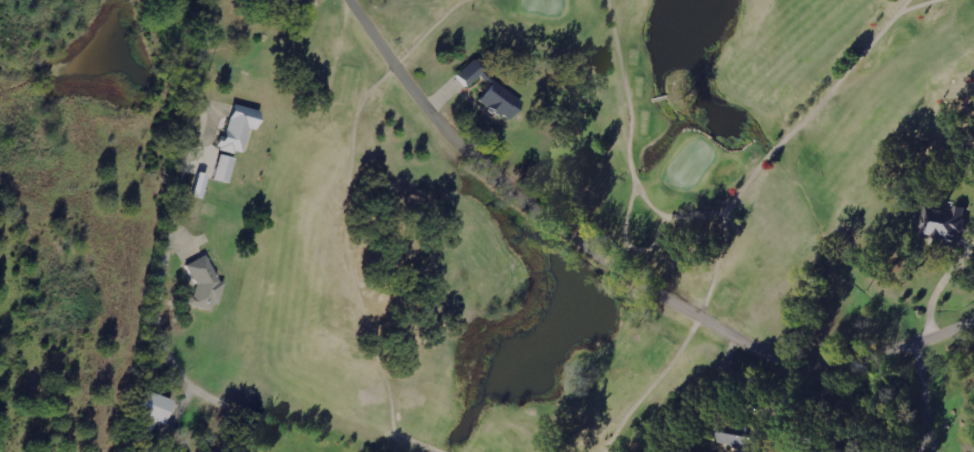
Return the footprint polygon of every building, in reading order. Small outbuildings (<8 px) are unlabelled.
[(460,70),(471,86),(490,74),(479,58),(460,70)] [(511,122),(526,103),(496,81),(482,101),(511,122)] [(251,129),(261,131),(265,111),(235,104),(228,138),(222,137),(219,149),(245,154),(251,129)] [(238,158),(223,154),(216,179),(231,183),(238,158)] [(961,209),(927,208),(926,240),(960,241),(961,209)] [(225,281),(213,278),(216,264),(194,258),(188,279),(197,282),(191,305),(217,312),(225,281)] [(168,423),(176,399),(147,389),(139,413),(168,423)]
